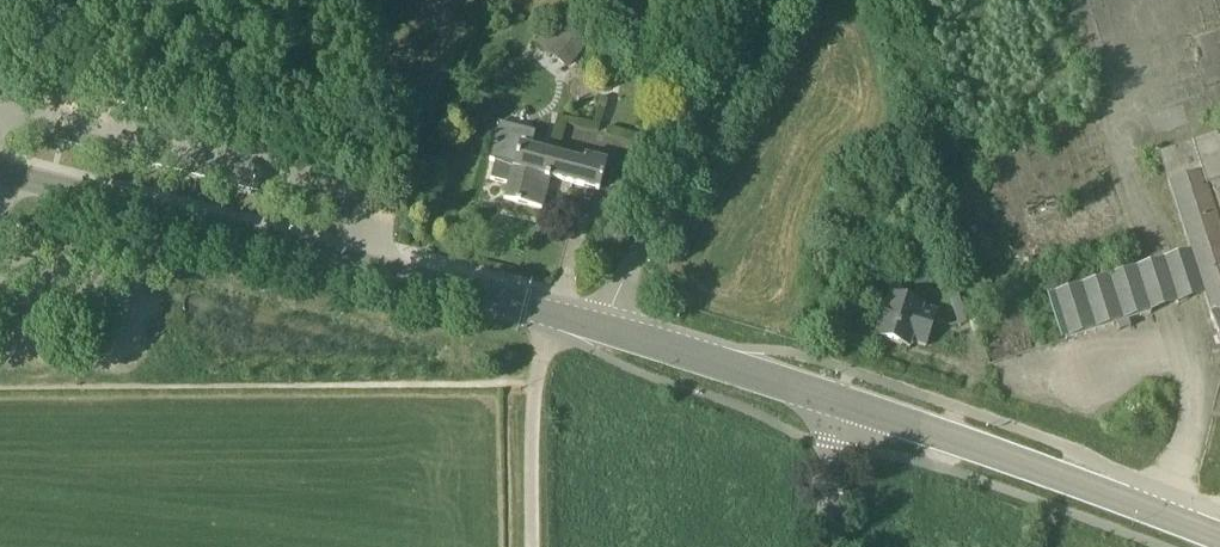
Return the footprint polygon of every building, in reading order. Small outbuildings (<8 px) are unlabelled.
[(555,18),(535,43),(569,70),(589,45),(555,18)] [(586,162),(531,147),(535,134),(500,125),(490,162),(495,163),(491,181),(508,185),(504,200),(542,209),(550,178),(600,190),(607,162),(588,157),(586,162)] [(1218,134),(1177,147),(1187,180),(1174,185),(1219,325),(1219,140),(1218,134)] [(1151,314),(1143,291),(1136,268),(1053,295),(1060,317),(1068,340),(1117,324),(1119,331),(1131,328),(1129,321),(1151,314)] [(974,322),(967,300),(966,296),(952,301),(960,327),(974,322)] [(926,347),(935,320),(936,315),(922,311),(924,308),(889,297),(876,337),(910,349),(912,342),(926,347)] [(1209,342),(1212,361),(1219,360),(1219,339),(1209,342)]
